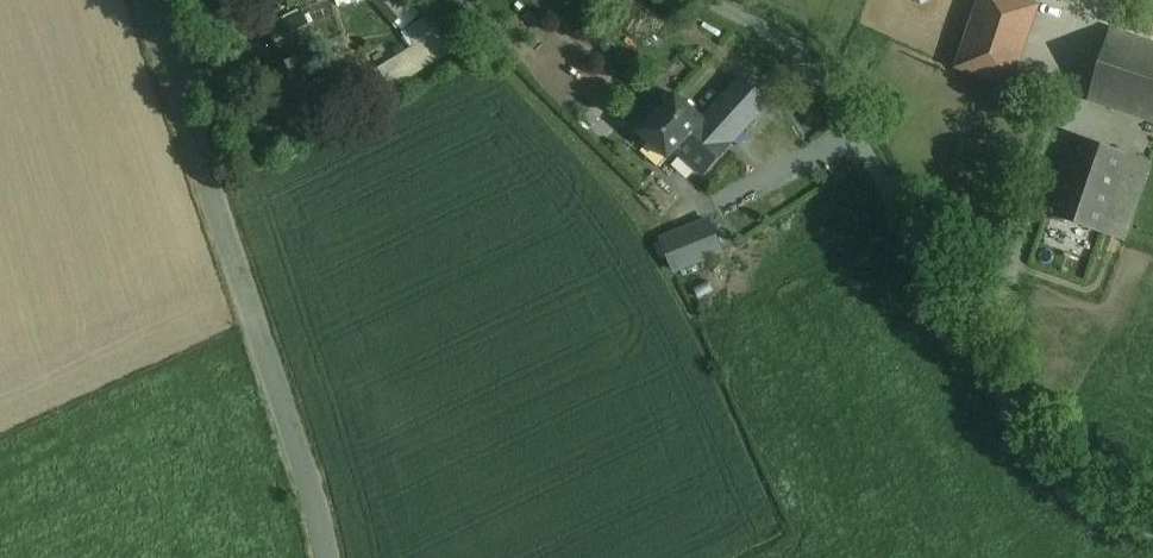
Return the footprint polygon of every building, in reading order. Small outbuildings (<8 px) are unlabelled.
[(407,0),(381,0),(400,21),(413,7),(407,0)] [(1018,0),(981,0),(959,67),(1011,85),(1037,7),(1018,0)] [(306,16),(272,33),(281,52),(316,36),(306,16)] [(432,16),(407,31),(417,47),(396,60),(376,72),(389,92),(398,86),(398,87),(454,53),(432,16)] [(1113,31),(1090,99),(1152,120),(1152,44),(1113,31)] [(306,56),(270,73),(283,100),(279,102),(289,122),(329,103),(306,56)] [(702,112),(672,142),(692,168),(758,103),(735,79),(702,112)] [(675,81),(634,123),(662,154),(672,142),(702,112),(675,81)] [(1124,154),(1072,136),(1047,214),(1124,239),(1150,162),(1124,154)] [(708,230),(670,248),(678,266),(716,248),(708,230)]
